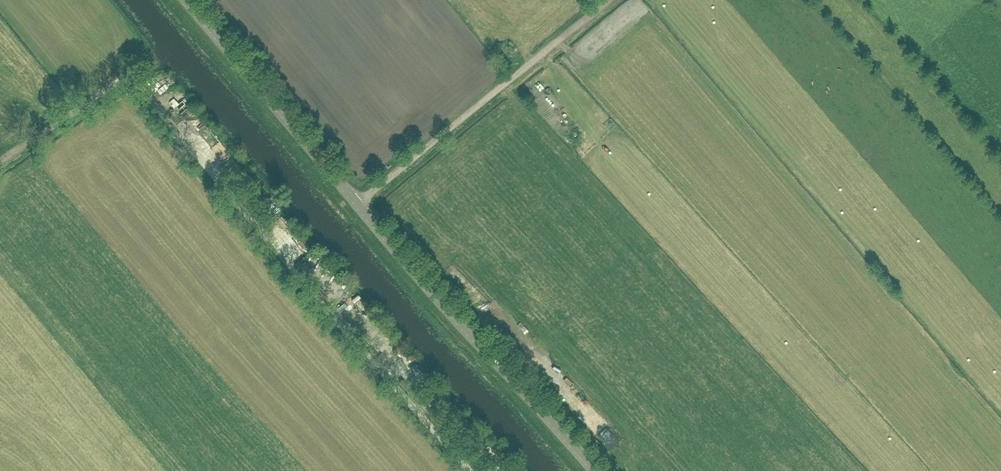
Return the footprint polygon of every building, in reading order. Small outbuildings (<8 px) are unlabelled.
[(898,63),(903,59),(896,51),(892,54),(898,63)] [(519,94),(533,109),(540,102),(527,87),(519,94)] [(160,101),(168,94),(164,89),(156,96),(160,101)]
